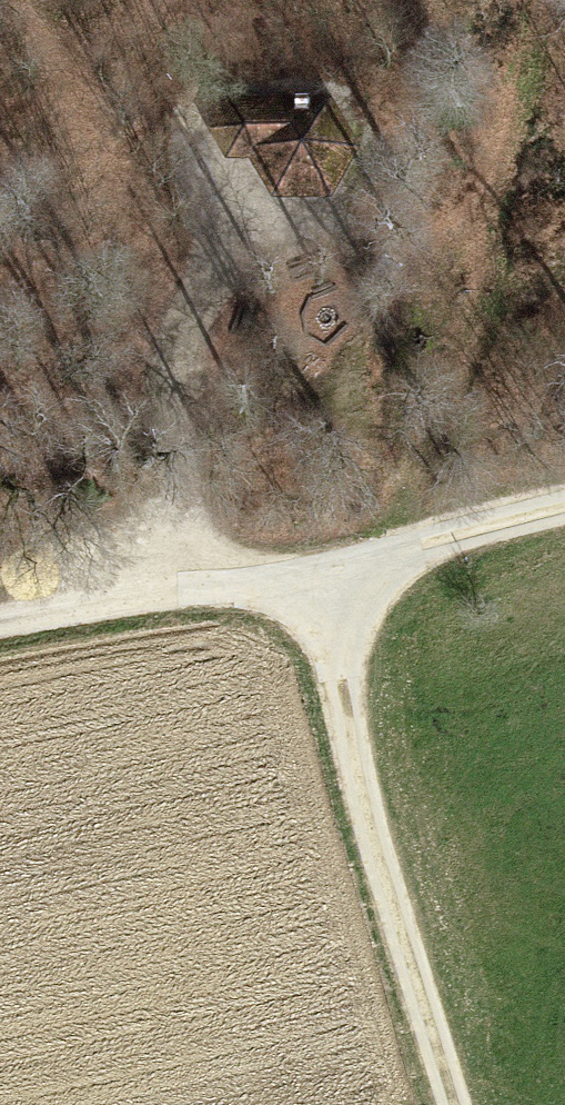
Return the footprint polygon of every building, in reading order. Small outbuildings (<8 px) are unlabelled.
[(327,98),(230,98),(213,127),(228,153),(253,153),(275,193),(328,193),(355,146),(327,98)]
